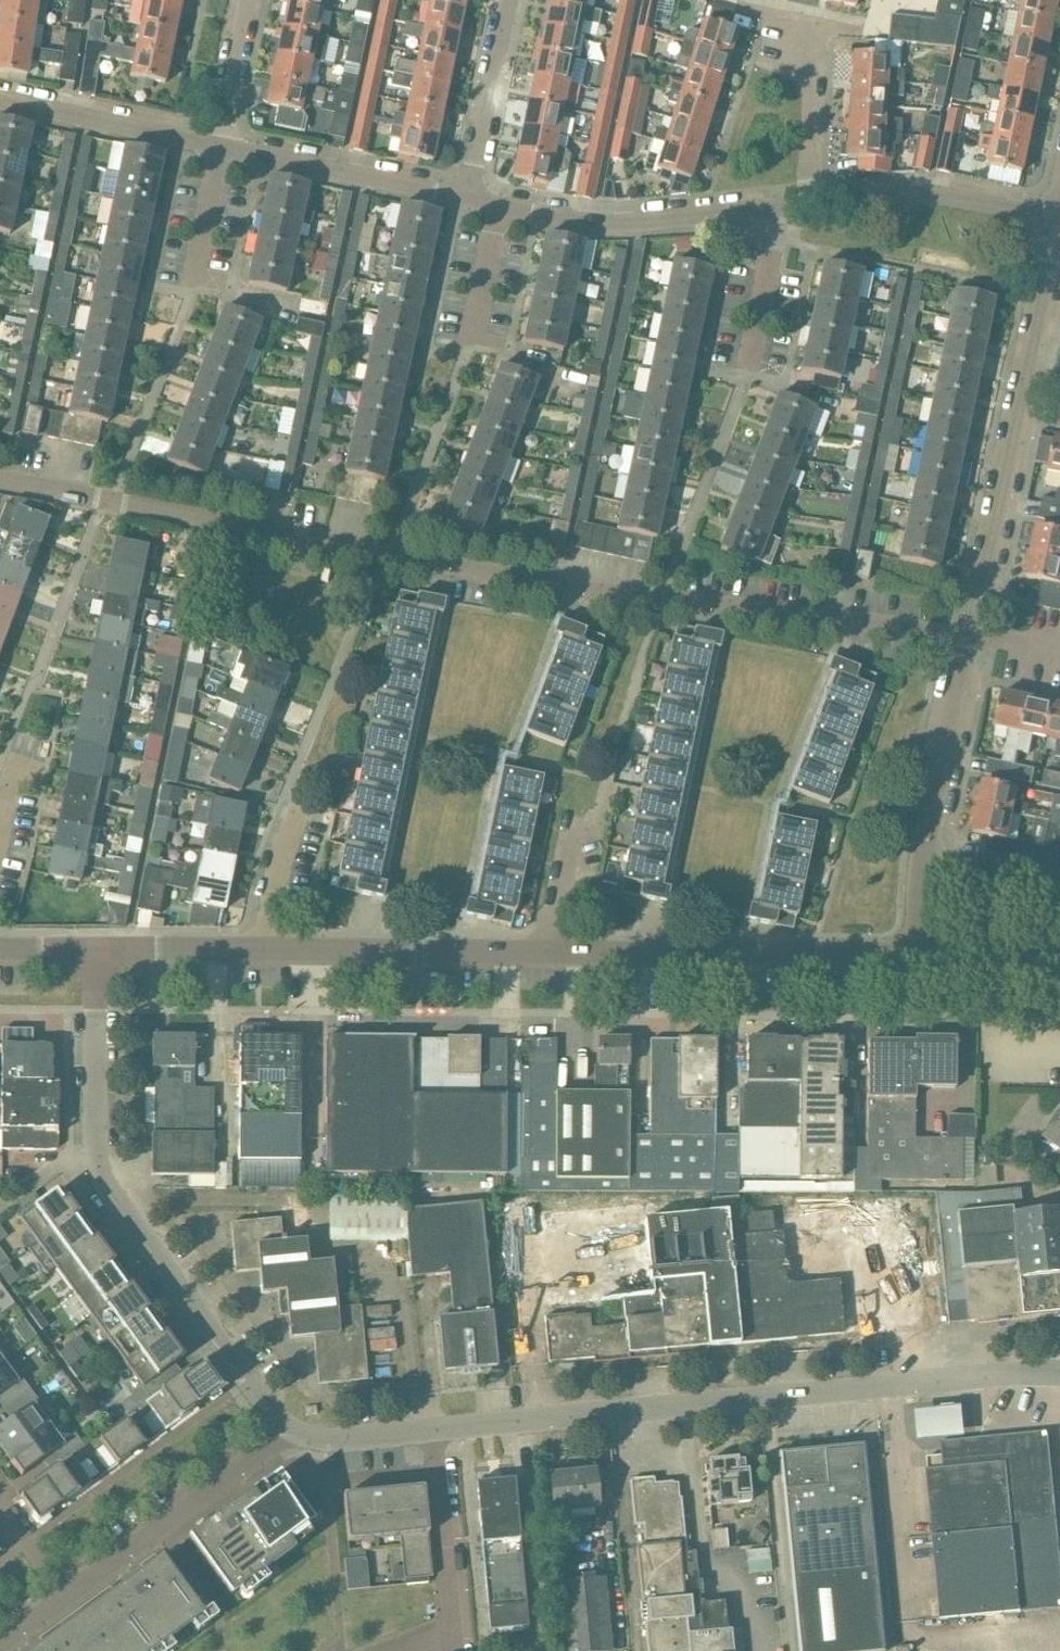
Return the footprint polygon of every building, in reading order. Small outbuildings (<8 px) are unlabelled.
[(34,24),(38,0),(2,0),(0,13),(0,19),(34,24)] [(108,0),(93,0),(91,12),(106,14),(108,0)] [(142,24),(176,32),(181,6),(151,0),(147,0),(147,1),(143,0),(133,0),(128,22),(142,24)] [(287,3),(322,10),(324,0),(288,0),(287,3)] [(355,14),(371,17),(374,0),(358,0),(355,14)] [(393,20),(396,2),(387,0),(381,0),(377,17),(393,20)] [(464,9),(466,0),(430,0),(430,2),(464,9)] [(550,3),(585,10),(585,8),(587,0),(551,0),(550,3)] [(632,17),(636,0),(619,0),(616,14),(632,17)] [(961,15),(964,3),(951,0),(938,0),(936,10),(961,15)] [(1057,0),(1022,0),(1019,13),(1053,20),(1057,0)] [(82,27),(85,5),(70,2),(67,25),(82,27)] [(424,27),(459,34),(464,9),(430,2),(424,27)] [(287,3),(282,28),(317,35),(322,10),(287,3)] [(550,3),(545,27),(579,35),(582,22),(598,26),(601,11),(585,8),(585,10),(550,3)] [(686,32),(683,41),(730,56),(738,31),(728,27),(732,13),(732,12),(709,5),(706,7),(702,19),(704,20),(700,32),(692,29),(686,32)] [(641,8),(637,29),(652,32),(656,12),(641,8)] [(919,19),(918,31),(916,45),(940,47),(955,48),(961,15),(936,10),(934,21),(919,19)] [(970,10),(966,28),(981,31),(985,13),(970,10)] [(1053,20),(1019,13),(1014,38),(1048,45),(1053,20)] [(632,17),(616,14),(612,37),(627,40),(632,17)] [(891,16),(889,29),(918,31),(919,19),(919,18),(891,16)] [(388,43),(393,20),(377,17),(373,39),(388,43)] [(31,50),(34,24),(0,19),(0,45),(31,50)] [(89,22),(87,40),(102,42),(103,39),(105,24),(89,22)] [(419,52),(454,59),(459,34),(424,27),(405,23),(402,36),(422,40),(419,52)] [(142,24),(137,50),(171,57),(176,32),(142,24)] [(353,24),(349,42),(365,45),(369,27),(353,24)] [(545,27),(540,52),(574,60),(579,35),(545,27)] [(317,35),(282,28),(277,53),(312,60),(312,61),(324,64),(329,38),(317,35)] [(981,31),(966,28),(961,50),(976,53),(981,31)] [(652,32),(637,29),(632,51),(648,53),(652,32)] [(916,45),(918,31),(889,29),(888,42),(916,45)] [(65,35),(63,54),(78,56),(81,37),(65,35)] [(1043,71),(1048,45),(1014,38),(1009,64),(1043,71)] [(102,42),(87,40),(83,69),(98,72),(100,58),(133,65),(131,76),(165,83),(171,57),(137,50),(136,51),(127,49),(128,48),(102,42)] [(679,55),(676,66),(688,70),(722,80),(728,82),(731,71),(726,69),(730,56),(683,41),(679,55)] [(360,69),(365,45),(349,42),(345,65),(360,69)] [(0,45),(0,72),(27,75),(29,63),(61,68),(59,82),(74,84),(78,56),(63,54),(62,55),(31,50),(0,45)] [(610,47),(606,64),(622,68),(626,49),(610,47)] [(371,49),(367,68),(382,71),(386,52),(371,49)] [(448,84),(454,59),(419,52),(417,64),(397,60),(394,73),(448,84)] [(540,52),(537,65),(531,63),(528,75),(534,77),(569,85),(574,60),(540,52)] [(272,78),(307,85),(312,61),(312,60),(277,53),(272,78)] [(851,81),(904,84),(904,74),(903,72),(902,70),(900,69),(887,69),(888,55),(853,53),(851,81)] [(630,60),(626,79),(641,82),(645,64),(630,60)] [(955,79),(970,82),(974,64),(959,60),(955,79)] [(617,91),(622,68),(606,64),(601,87),(617,91)] [(932,84),(947,88),(951,68),(936,64),(931,84),(932,84)] [(1009,64),(1004,88),(1004,89),(1037,96),(1043,71),(1009,64)] [(382,71),(367,68),(361,93),(376,96),(380,78),(382,71)] [(715,105),(722,80),(688,70),(685,81),(669,76),(665,90),(670,92),(681,95),(681,94),(715,105)] [(448,84),(394,73),(391,86),(411,91),(409,102),(443,110),(448,84)] [(339,92),(354,96),(358,77),(343,74),(339,92)] [(569,85),(534,77),(529,102),(563,110),(569,85)] [(311,101),(336,106),(334,115),(350,118),(354,96),(339,92),(339,93),(306,86),(307,85),(272,78),(269,91),(265,92),(263,100),(267,102),(266,104),(278,106),(275,124),(304,131),(307,118),(302,111),(310,106),(311,101)] [(637,104),(641,82),(626,79),(621,101),(637,104)] [(965,104),(970,82),(955,79),(950,101),(965,104)] [(904,84),(851,81),(850,106),(885,108),(886,96),(903,97),(904,84)] [(932,84),(931,84),(926,107),(942,110),(947,88),(932,84)] [(998,114),(1032,121),(1037,96),(1004,89),(1004,88),(989,85),(986,99),(1001,102),(998,114)] [(681,95),(670,92),(666,102),(677,106),(673,119),(707,130),(715,105),(681,94),(681,95)] [(361,93),(356,118),(371,121),(376,96),(361,93)] [(600,97),(596,115),(611,118),(615,100),(600,97)] [(438,135),(443,110),(409,102),(406,115),(394,112),(392,125),(438,135)] [(524,127),(558,134),(563,110),(529,102),(524,127)] [(850,106),(848,131),(901,135),(902,120),(884,119),(885,108),(850,106)] [(949,109),(945,130),(960,133),(964,112),(949,109)] [(615,130),(631,133),(634,114),(619,111),(615,130)] [(1027,146),(1032,121),(998,114),(996,125),(981,122),(978,137),(981,137),(1027,146)] [(611,118),(596,115),(591,137),(606,141),(611,118)] [(925,117),(921,136),(936,139),(940,120),(925,117)] [(25,154),(32,125),(0,118),(0,148),(25,154)] [(371,121),(356,118),(350,146),(365,149),(371,121)] [(711,131),(707,130),(673,119),(669,132),(657,128),(653,140),(699,154),(703,141),(707,143),(711,131)] [(433,160),(438,135),(392,125),(389,138),(401,140),(398,153),(433,160)] [(524,127),(518,152),(570,163),(571,156),(565,149),(556,147),(558,134),(524,127)] [(624,163),(631,133),(615,130),(609,160),(624,163)] [(953,165),(960,133),(945,130),(938,162),(936,169),(951,172),(953,165)] [(901,135),(848,131),(848,144),(841,144),(840,156),(847,156),(847,157),(859,158),(858,171),(888,173),(889,161),(893,162),(894,149),(899,144),(900,143),(901,135)] [(65,134),(60,161),(70,164),(76,136),(65,134)] [(914,168),(913,170),(928,173),(930,168),(936,139),(921,136),(914,168)] [(1021,172),(1027,146),(981,137),(978,149),(990,152),(988,165),(1021,172)] [(82,138),(77,163),(87,165),(93,140),(82,138)] [(699,154),(653,140),(643,170),(656,174),(657,169),(691,179),(699,154)] [(126,145),(120,172),(158,180),(164,153),(126,145)] [(20,180),(25,154),(0,148),(0,176),(20,180)] [(589,148),(585,166),(600,169),(604,151),(589,148)] [(570,163),(518,152),(513,178),(547,185),(550,172),(560,174),(568,171),(570,163)] [(70,164),(60,161),(54,188),(64,190),(70,164)] [(87,165),(77,163),(71,190),(82,192),(87,165)] [(595,197),(600,169),(585,166),(579,194),(595,197)] [(158,180),(120,172),(115,199),(152,207),(158,180)] [(14,207),(20,180),(0,176),(0,204),(14,207)] [(302,213),(302,211),(308,184),(269,176),(263,205),(302,213)] [(54,188),(49,214),(59,216),(64,190),(54,188)] [(71,190),(65,217),(76,219),(82,192),(71,190)] [(342,192),(336,220),(346,222),(352,195),(342,192)] [(358,196),(352,224),(363,226),(369,198),(358,196)] [(152,207),(115,199),(109,226),(147,234),(152,207)] [(14,207),(0,204),(0,232),(8,233),(14,207)] [(395,233),(433,241),(439,212),(401,204),(395,233)] [(263,205),(258,231),(296,239),(300,221),(312,224),(314,214),(302,211),(302,213),(263,205)] [(59,216),(49,214),(43,243),(53,245),(59,216)] [(76,219),(65,217),(60,244),(70,246),(76,219)] [(336,220),(331,246),(341,248),(346,222),(336,220)] [(347,251),(358,253),(363,226),(352,224),(347,251)] [(147,234),(109,226),(103,253),(141,261),(147,234)] [(252,257),(291,266),(296,239),(258,231),(252,257)] [(427,267),(433,241),(395,233),(389,259),(427,267)] [(547,234),(541,262),(579,270),(585,242),(547,234)] [(70,246),(60,244),(54,271),(65,273),(70,246)] [(341,248),(331,246),(325,272),(325,273),(335,275),(341,248)] [(616,250),(610,277),(620,279),(626,252),(616,250)] [(358,253),(347,251),(341,277),(352,279),(358,253)] [(141,261),(103,253),(98,280),(135,288),(141,261)] [(627,280),(638,282),(644,256),(633,254),(627,280)] [(291,266),(252,257),(246,284),(285,292),(291,266)] [(421,294),(427,267),(389,259),(384,286),(421,294)] [(674,261),(668,289),(707,297),(713,269),(674,261)] [(536,289),(574,297),(579,270),(541,262),(536,289)] [(825,262),(819,289),(856,298),(862,270),(825,262)] [(48,297),(59,300),(65,273),(54,271),(48,297)] [(37,273),(31,300),(41,302),(47,275),(37,273)] [(335,275),(325,273),(319,302),(301,298),(298,313),(325,319),(328,304),(329,304),(335,275)] [(336,304),(346,306),(352,279),(341,277),(336,304)] [(610,277),(605,303),(615,306),(620,279),(610,277)] [(135,288),(98,280),(92,307),(130,315),(135,288)] [(627,280),(621,307),(633,309),(638,282),(627,280)] [(896,280),(891,305),(901,307),(906,282),(896,280)] [(908,308),(917,310),(923,285),(913,283),(908,308)] [(416,320),(421,294),(384,286),(378,312),(416,320)] [(574,297),(536,289),(530,315),(568,323),(574,297)] [(662,315),(701,324),(707,297),(668,289),(662,315)] [(856,298),(819,289),(813,317),(851,325),(856,298)] [(955,290),(950,317),(988,325),(994,298),(955,290)] [(48,297),(43,324),(54,327),(59,300),(48,297)] [(25,327),(35,329),(41,302),(31,300),(25,327)] [(615,306),(605,303),(599,330),(610,332),(615,306)] [(330,330),(341,332),(346,306),(336,304),(330,330)] [(891,305),(885,332),(895,334),(901,307),(891,305)] [(224,306),(215,332),(252,346),(261,320),(224,306)] [(92,307),(86,334),(124,342),(130,315),(92,307)] [(627,336),(633,309),(621,307),(616,334),(627,336)] [(902,335),(912,337),(917,310),(908,308),(902,335)] [(378,312),(372,339),(410,347),(416,320),(378,312)] [(562,350),(568,323),(530,315),(524,342),(562,350)] [(701,324),(662,315),(657,342),(696,350),(701,324)] [(851,325),(813,317),(807,344),(845,352),(851,325)] [(982,352),(988,325),(950,317),(944,344),(982,352)] [(309,338),(311,338),(321,340),(324,325),(298,320),(295,335),(309,338)] [(54,327),(43,324),(37,351),(48,354),(54,327)] [(30,356),(35,329),(25,327),(19,354),(30,356)] [(324,357),(335,359),(341,332),(330,330),(324,357)] [(610,332),(599,330),(593,359),(604,361),(610,332)] [(205,358),(242,371),(252,346),(215,332),(205,358)] [(895,334),(885,332),(880,359),(889,361),(895,334)] [(118,368),(124,342),(86,334),(81,360),(118,368)] [(610,360),(621,363),(627,336),(616,334),(610,360)] [(906,364),(912,337),(902,335),(896,362),(906,364)] [(311,338),(306,364),(316,366),(321,340),(311,338)] [(367,365),(405,373),(410,347),(372,339),(367,365)] [(651,369),(690,377),(696,350),(657,342),(651,369)] [(845,352),(807,344),(801,371),(839,379),(845,352)] [(977,379),(982,352),(944,344),(938,371),(977,379)] [(48,354),(37,351),(32,378),(43,381),(48,354)] [(30,356),(19,354),(12,352),(6,379),(14,381),(24,383),(30,356)] [(319,383),(330,385),(335,359),(324,357),(319,383)] [(205,358),(196,383),(232,397),(242,371),(205,358)] [(889,361),(880,359),(873,388),(883,390),(889,361)] [(75,387),(113,395),(118,368),(81,360),(75,387)] [(604,387),(616,389),(621,363),(610,360),(604,387)] [(900,391),(906,364),(896,362),(891,389),(900,391)] [(316,366),(306,364),(300,390),(311,392),(316,366)] [(399,400),(405,373),(367,365),(361,392),(399,400)] [(502,365),(492,391),(528,405),(538,379),(502,365)] [(645,396),(684,404),(690,377),(651,369),(645,396)] [(971,406),(977,379),(938,371),(933,398),(971,406)] [(582,412),(582,415),(592,417),(597,390),(600,377),(590,375),(586,397),(576,396),(573,411),(582,412)] [(32,378),(26,406),(37,408),(43,381),(32,378)] [(14,381),(8,408),(18,410),(24,383),(14,381)] [(196,383),(186,409),(223,423),(232,397),(196,383)] [(324,412),(330,385),(319,383),(313,410),(324,412)] [(69,415),(76,416),(89,419),(102,422),(107,423),(113,395),(75,387),(69,415)] [(610,416),(616,389),(604,387),(599,414),(610,416)] [(894,418),(900,391),(891,389),(885,416),(894,418)] [(311,392),(300,390),(295,416),(305,418),(311,392)] [(482,417),(519,431),(528,405),(492,391),(482,417)] [(394,426),(399,400),(361,392),(356,418),(394,426)] [(631,419),(637,396),(624,393),(619,416),(631,419)] [(778,394),(768,419),(805,433),(815,407),(778,394)] [(684,404),(645,396),(640,422),(679,431),(684,404)] [(966,433),(971,406),(933,398),(927,425),(966,433)] [(37,410),(37,408),(26,406),(25,407),(28,408),(22,433),(37,437),(42,411),(37,410)] [(18,410),(8,408),(2,435),(13,437),(18,410)] [(186,409),(176,435),(213,449),(223,423),(186,409)] [(324,412),(313,410),(308,436),(319,438),(324,412)] [(59,439),(64,414),(51,411),(45,437),(59,439)] [(64,414),(59,439),(71,442),(76,416),(69,415),(64,414)] [(593,441),(604,443),(610,416),(599,414),(593,441)] [(576,442),(586,444),(592,417),(582,415),(576,442)] [(861,443),(872,446),(877,419),(858,415),(856,426),(864,428),(861,443)] [(83,444),(89,419),(76,416),(71,442),(83,444)] [(305,418),(295,416),(289,441),(300,443),(305,418)] [(889,445),(894,418),(885,416),(879,443),(889,445)] [(472,443),(509,457),(519,431),(482,417),(472,443)] [(388,453),(394,426),(356,418),(350,445),(388,453)] [(102,422),(89,419),(83,444),(96,447),(102,422)] [(796,459),(805,433),(768,419),(758,445),(796,459)] [(679,431),(640,422),(634,449),(673,457),(679,431)] [(921,452),(960,460),(966,433),(927,425),(921,452)] [(203,475),(213,449),(176,435),(167,461),(203,475)] [(319,438),(308,436),(302,463),(313,465),(319,438)] [(1056,436),(1049,471),(1059,473),(1059,437),(1056,436)] [(284,467),(295,469),(300,443),(289,441),(284,467)] [(587,467),(599,470),(604,443),(593,441),(587,467)] [(570,469),(580,472),(586,444),(576,442),(570,469)] [(463,468),(499,482),(509,457),(472,443),(463,468)] [(866,472),(872,446),(861,443),(859,453),(849,451),(845,469),(855,471),(855,470),(866,472)] [(879,443),(874,470),(883,472),(892,474),(894,474),(900,447),(889,445),(879,443)] [(345,472),(353,474),(365,476),(378,479),(383,480),(388,453),(350,445),(345,472)] [(786,485),(796,459),(758,445),(749,471),(786,485)] [(673,457),(634,449),(629,476),(667,484),(673,457)] [(954,487),(960,460),(921,452),(916,479),(954,487)] [(295,469),(284,467),(278,493),(289,495),(295,469)] [(582,494),(593,497),(599,470),(587,467),(582,494)] [(453,494),(489,508),(499,482),(463,468),(453,494)] [(565,496),(575,499),(580,472),(570,469),(565,496)] [(855,471),(850,497),(860,499),(866,472),(855,470),(855,471)] [(877,499),(883,472),(874,470),(868,497),(877,499)] [(739,497),(776,511),(786,485),(749,471),(739,497)] [(353,474),(345,472),(344,474),(338,473),(333,496),(348,499),(353,474)] [(360,502),(365,476),(353,474),(348,499),(360,502)] [(378,479),(365,476),(360,502),(372,505),(378,479)] [(629,476),(623,503),(662,511),(667,484),(629,476)] [(949,514),(954,487),(916,479),(910,506),(949,514)] [(489,508),(453,494),(443,520),(479,534),(489,508)] [(593,497),(582,494),(576,522),(587,524),(593,497)] [(569,526),(575,499),(565,496),(562,508),(560,522),(559,523),(569,526)] [(767,536),(776,511),(739,497),(729,523),(767,537),(767,536)] [(845,524),(855,526),(860,499),(850,497),(845,524)] [(872,526),(877,499),(868,497),(862,524),(872,526)] [(13,506),(6,504),(0,521),(0,532),(8,535),(9,533),(39,544),(48,519),(38,515),(42,504),(15,499),(13,506)] [(637,534),(653,538),(656,538),(662,511),(623,503),(617,530),(622,531),(637,534)] [(1043,504),(1039,520),(1059,524),(1059,508),(1043,504)] [(943,541),(949,514),(910,506),(905,533),(943,541)] [(559,523),(560,522),(552,520),(547,547),(564,550),(569,526),(559,523)] [(571,547),(586,550),(592,526),(587,525),(587,524),(576,522),(571,547)] [(780,541),(767,536),(767,537),(729,523),(720,548),(758,562),(758,561),(771,565),(780,541)] [(840,551),(849,553),(855,526),(845,524),(840,551)] [(866,553),(872,526),(862,524),(856,552),(858,552),(859,551),(866,553)] [(1033,552),(1059,557),(1059,529),(1038,524),(1033,552)] [(601,553),(607,529),(592,526),(586,550),(601,553)] [(607,529),(601,553),(617,557),(622,531),(617,530),(617,531),(616,531),(607,529)] [(632,560),(637,534),(622,531),(617,557),(632,560)] [(0,557),(0,558),(30,569),(39,544),(9,533),(8,535),(0,557)] [(937,568),(943,541),(905,533),(899,560),(937,568)] [(653,538),(637,534),(632,560),(647,563),(653,538)] [(111,567),(142,573),(145,558),(155,560),(157,550),(147,548),(147,546),(117,540),(111,567)] [(849,553),(840,551),(839,556),(835,556),(831,577),(843,580),(849,553)] [(873,554),(866,553),(859,551),(858,552),(853,578),(868,581),(873,554)] [(1033,552),(1027,578),(1042,581),(1055,583),(1059,584),(1059,557),(1033,552)] [(21,593),(30,569),(0,558),(0,586),(21,593)] [(141,575),(142,573),(111,567),(106,592),(137,598),(139,585),(153,588),(155,577),(141,575)] [(174,606),(189,609),(194,585),(180,583),(174,606)] [(1049,609),(1059,611),(1059,584),(1055,583),(1049,609)] [(11,618),(21,593),(0,586),(0,614),(11,618)] [(445,599),(401,590),(398,605),(395,604),(339,875),(341,876),(338,889),(383,898),(386,884),(379,883),(435,612),(442,614),(445,599)] [(137,598),(106,592),(101,618),(132,624),(131,626),(142,628),(145,612),(157,614),(159,604),(136,600),(137,598)] [(189,609),(174,606),(173,606),(170,620),(177,621),(174,633),(184,635),(189,609)] [(11,618),(0,614),(0,641),(2,642),(11,618)] [(101,618),(96,644),(126,650),(138,652),(141,637),(129,635),(131,626),(132,624),(101,618)] [(603,637),(558,620),(553,633),(560,636),(524,732),(566,747),(600,652),(598,651),(603,637)] [(723,634),(677,625),(674,639),(672,639),(621,880),(624,881),(621,894),(666,903),(669,889),(661,888),(712,647),(720,649),(723,634)] [(156,656),(179,660),(182,641),(160,637),(156,656)] [(188,661),(198,662),(200,652),(204,652),(207,641),(193,638),(188,661)] [(96,644),(91,669),(133,678),(138,653),(126,650),(96,644)] [(236,664),(232,676),(240,679),(249,683),(278,695),(288,670),(241,651),(236,664)] [(179,660),(156,656),(153,669),(165,671),(162,685),(173,688),(179,660)] [(876,674),(833,658),(827,672),(835,675),(792,790),(830,804),(872,690),(871,687),(876,674)] [(188,661),(183,687),(196,690),(198,682),(194,680),(198,662),(188,661)] [(133,678),(91,669),(86,695),(116,701),(116,703),(130,706),(135,679),(133,678)] [(269,719),(278,695),(249,683),(243,697),(221,688),(217,699),(239,708),(239,707),(269,719)] [(183,687),(177,713),(191,716),(196,690),(183,687)] [(155,709),(168,711),(172,693),(159,690),(155,709)] [(1015,765),(1019,751),(1018,750),(1029,697),(1003,691),(996,726),(1010,729),(1003,762),(989,759),(986,775),(1012,780),(1015,765)] [(86,695),(81,721),(111,727),(116,703),(116,701),(86,695)] [(1048,737),(1055,702),(1029,697),(1018,750),(1019,751),(1030,753),(1034,734),(1048,737)] [(1055,702),(1048,737),(1059,739),(1059,703),(1055,702)] [(207,724),(229,733),(229,731),(259,743),(269,719),(239,707),(239,708),(233,723),(211,714),(207,724)] [(168,711),(155,709),(150,737),(163,739),(168,711)] [(177,713),(172,739),(187,742),(193,718),(191,718),(191,716),(177,713)] [(111,727),(81,721),(75,746),(106,752),(111,727)] [(229,731),(229,733),(220,756),(249,767),(259,743),(229,731)] [(184,754),(187,742),(172,739),(170,752),(184,754)] [(75,746),(70,772),(101,778),(106,752),(75,746)] [(147,750),(144,760),(159,763),(161,753),(147,750)] [(249,767),(220,756),(210,780),(239,792),(249,767)] [(153,786),(159,763),(144,760),(139,783),(153,786)] [(1036,770),(1015,765),(1012,780),(1033,785),(1036,770)] [(543,778),(502,769),(474,903),(467,901),(464,915),(510,925),(513,912),(515,912),(543,778)] [(65,798),(96,804),(96,805),(109,807),(111,792),(120,794),(122,783),(101,779),(101,778),(70,772),(65,798)] [(1046,772),(1043,787),(1059,791),(1059,775),(1046,772)] [(1013,815),(1049,822),(1050,821),(1059,823),(1059,798),(1036,792),(1035,801),(1053,804),(1051,815),(1028,809),(1029,805),(1015,802),(1018,788),(984,781),(979,806),(1013,813),(1013,815)] [(169,803),(173,788),(163,786),(160,801),(169,803)] [(139,788),(134,811),(148,814),(153,791),(139,788)] [(96,804),(65,798),(60,823),(91,829),(96,805),(96,804)] [(208,827),(208,828),(239,834),(244,808),(213,802),(211,814),(194,811),(192,824),(208,827)] [(1008,839),(1013,815),(1013,813),(979,806),(974,832),(990,835),(1003,838),(1008,839)] [(159,807),(156,817),(171,820),(173,810),(159,807)] [(148,814),(134,811),(129,837),(142,840),(148,814)] [(816,825),(776,816),(757,908),(750,906),(747,920),(792,929),(794,916),(797,916),(816,825)] [(154,829),(151,842),(165,845),(168,832),(171,820),(156,817),(154,829)] [(1044,848),(1054,850),(1059,851),(1059,823),(1050,821),(1050,822),(1044,848)] [(60,823),(55,849),(85,855),(85,854),(89,855),(89,856),(101,858),(103,846),(97,845),(100,831),(91,829),(60,823)] [(208,828),(203,852),(203,853),(234,859),(239,834),(208,828)] [(998,865),(1003,838),(990,835),(984,862),(998,865)] [(142,840),(129,837),(124,863),(137,865),(142,840)] [(1010,867),(1016,841),(1008,839),(1003,838),(998,865),(1010,867)] [(1023,870),(1029,844),(1016,841),(1010,867),(1023,870)] [(1036,873),(1041,847),(1029,844),(1023,870),(1036,873)] [(1036,873),(1048,876),(1054,850),(1044,848),(1041,847),(1036,873)] [(80,881),(85,855),(55,849),(50,875),(80,881)] [(1054,850),(1048,876),(1059,878),(1059,851),(1054,850)] [(175,874),(229,884),(234,859),(203,853),(203,852),(197,851),(195,862),(191,866),(177,863),(175,873),(175,874)] [(85,855),(83,866),(122,873),(121,875),(117,897),(130,900),(137,865),(124,863),(101,858),(89,856),(89,855),(85,854),(85,855)] [(160,871),(160,870),(162,861),(148,858),(146,868),(160,871)] [(160,871),(146,868),(137,911),(159,915),(165,886),(188,891),(187,893),(195,895),(193,904),(223,910),(229,884),(175,874),(175,873),(160,870),(160,871)] [(262,1024),(239,1024),(233,1029),(233,1050),(238,1050),(238,1116),(237,1189),(298,1189),(300,1036),(299,1036),(299,1030),(267,1030),(262,1024)] [(869,1042),(866,1180),(960,1182),(961,1139),(914,1138),(915,1089),(931,1089),(931,1081),(953,1082),(953,1089),(954,1089),(955,1046),(957,1046),(957,1038),(935,1038),(924,1038),(924,1036),(921,1034),(916,1034),(913,1036),(913,1042),(869,1042)] [(1,1129),(1,1151),(33,1151),(54,1151),(55,1151),(56,1150),(57,1149),(57,1148),(58,1148),(58,1147),(58,1128),(58,1118),(58,1105),(58,1065),(52,1064),(52,1051),(52,1050),(51,1050),(51,1049),(51,1048),(50,1048),(49,1047),(48,1047),(47,1047),(32,1047),(32,1035),(2,1035),(1,1129)] [(152,1133),(151,1175),(213,1175),(213,1134),(214,1089),(194,1088),(194,1068),(194,1048),(194,1038),(194,1036),(169,1035),(160,1035),(153,1035),(152,1068),(155,1068),(154,1089),(154,1134),(152,1133)] [(412,1037),(327,1036),(325,1172),(504,1174),(507,1039),(446,1037),(412,1037)] [(519,1178),(519,1189),(629,1189),(629,1193),(638,1193),(638,1192),(638,1136),(627,1136),(627,1094),(626,1094),(598,1094),(555,1094),(556,1041),(556,1038),(529,1038),(529,1066),(520,1066),(519,1156),(519,1166),(519,1178)] [(598,1092),(598,1094),(626,1094),(626,1067),(628,1067),(628,1039),(599,1039),(598,1065),(594,1065),(594,1092),(598,1092)] [(638,1136),(638,1192),(638,1193),(723,1197),(723,1193),(738,1193),(738,1179),(738,1137),(714,1136),(714,1123),(715,1040),(651,1039),(650,1039),(649,1136),(638,1136)] [(799,1041),(746,1040),(746,1083),(738,1089),(738,1137),(738,1179),(841,1179),(841,1101),(837,1101),(837,1086),(840,1086),(841,1081),(843,1081),(844,1066),(842,1066),(842,1043),(837,1043),(837,1040),(820,1040),(820,1043),(808,1042),(807,1044),(799,1044),(799,1041)] [(1040,1134),(1059,1149),(1059,1107),(1040,1134)] [(12,1209),(37,1244),(38,1244),(79,1215),(61,1190),(42,1204),(34,1193),(12,1209)] [(1023,1190),(978,1194),(938,1194),(948,1306),(949,1305),(949,1298),(967,1297),(969,1323),(979,1322),(1059,1314),(1059,1211),(1024,1214),(1023,1190)] [(737,1195),(737,1203),(750,1204),(750,1195),(737,1195)] [(264,1198),(172,1197),(284,1348),(288,1345),(296,1356),(292,1359),(315,1390),(404,1381),(397,1309),(349,1313),(343,1305),(264,1198)] [(593,1198),(552,1200),(553,1219),(594,1217),(593,1198)] [(690,1201),(650,1203),(651,1223),(691,1221),(690,1201)] [(751,1214),(738,1215),(738,1224),(751,1223),(751,1214)] [(55,1268),(96,1238),(79,1215),(38,1244),(37,1244),(29,1250),(48,1275),(56,1269),(55,1268)] [(517,1216),(504,1217),(505,1226),(518,1225),(517,1216)] [(504,1217),(491,1218),(492,1227),(505,1226),(504,1217)] [(594,1217),(553,1219),(554,1237),(594,1235),(594,1217)] [(691,1221),(651,1223),(652,1242),(692,1240),(691,1221)] [(594,1235),(554,1237),(555,1255),(595,1253),(594,1235)] [(56,1269),(72,1292),(114,1262),(96,1238),(55,1268),(56,1269)] [(692,1240),(652,1242),(653,1262),(693,1260),(692,1240)] [(768,1242),(759,1242),(760,1255),(768,1255),(768,1242)] [(790,1242),(782,1243),(782,1256),(791,1255),(790,1242)] [(810,1242),(810,1251),(823,1251),(823,1242),(810,1242)] [(823,1242),(823,1251),(836,1251),(836,1242),(823,1242)] [(846,1243),(846,1251),(859,1251),(859,1243),(846,1243)] [(859,1243),(859,1251),(872,1251),(873,1243),(859,1243)] [(883,1243),(883,1251),(896,1252),(896,1243),(883,1243)] [(896,1243),(896,1252),(909,1252),(909,1243),(896,1243)] [(753,1248),(740,1249),(740,1258),(753,1257),(753,1248)] [(0,1249),(0,1266),(8,1260),(0,1249)] [(520,1252),(507,1254),(508,1262),(521,1261),(520,1252)] [(595,1253),(555,1255),(555,1274),(596,1272),(595,1253)] [(507,1254),(494,1255),(495,1264),(508,1262),(507,1254)] [(791,1255),(782,1256),(783,1269),(792,1268),(791,1255)] [(72,1292),(90,1316),(131,1286),(114,1262),(72,1292)] [(745,1264),(732,1265),(733,1273),(746,1273),(745,1264)] [(0,1272),(0,1274),(10,1287),(19,1280),(9,1265),(0,1272)] [(732,1265),(719,1265),(720,1274),(733,1273),(732,1265)] [(696,1266),(683,1267),(683,1276),(696,1275),(696,1266)] [(709,1266),(696,1266),(696,1275),(709,1274),(709,1266)] [(659,1268),(651,1269),(651,1282),(660,1281),(660,1277),(659,1268)] [(672,1268),(659,1268),(660,1277),(673,1276),(672,1268)] [(603,1278),(590,1279),(590,1288),(603,1287),(603,1278)] [(590,1279),(577,1280),(577,1288),(590,1288),(590,1279)] [(567,1280),(554,1281),(554,1289),(567,1289),(567,1280)] [(554,1281),(541,1281),(541,1290),(554,1289),(554,1281)] [(530,1282),(517,1284),(518,1292),(531,1291),(530,1282)] [(517,1284),(504,1285),(505,1293),(518,1292),(517,1284)] [(107,1340),(149,1310),(131,1286),(90,1316),(107,1340)] [(493,1286),(480,1287),(481,1296),(494,1295),(493,1286)] [(480,1287),(467,1288),(468,1297),(481,1296),(480,1287)] [(457,1289),(444,1291),(445,1299),(458,1298),(457,1289)] [(444,1291),(431,1292),(432,1301),(445,1299),(444,1291)] [(879,1294),(861,1295),(861,1296),(862,1296),(864,1336),(883,1335),(882,1334),(880,1294),(879,1294)] [(861,1296),(843,1297),(843,1298),(845,1337),(846,1337),(864,1337),(864,1336),(862,1296),(861,1296)] [(14,1305),(9,1298),(0,1305),(0,1309),(3,1313),(14,1305)] [(843,1298),(824,1298),(824,1299),(825,1299),(827,1339),(828,1339),(846,1338),(846,1337),(845,1337),(843,1298)] [(824,1299),(806,1300),(806,1301),(807,1301),(809,1341),(810,1341),(828,1340),(828,1339),(827,1339),(825,1299),(824,1299)] [(806,1301),(788,1302),(788,1303),(789,1303),(791,1343),(792,1343),(810,1342),(810,1341),(809,1341),(807,1301),(806,1301)] [(788,1303),(770,1304),(770,1305),(771,1305),(773,1344),(792,1344),(792,1343),(791,1343),(789,1303),(788,1303)] [(34,1321),(41,1316),(33,1305),(27,1310),(34,1321)] [(770,1305),(752,1306),(753,1306),(754,1346),(755,1346),(773,1345),(773,1344),(771,1305),(770,1305)] [(752,1306),(734,1307),(734,1308),(736,1348),(737,1348),(755,1347),(755,1346),(754,1346),(753,1306),(752,1306)] [(734,1308),(715,1309),(715,1310),(716,1310),(718,1350),(719,1350),(737,1349),(737,1348),(736,1348),(734,1308)] [(107,1340),(125,1364),(166,1334),(149,1310),(107,1340)] [(715,1310),(697,1311),(697,1312),(698,1312),(700,1351),(701,1351),(719,1351),(719,1350),(718,1350),(716,1310),(715,1310)] [(697,1312),(679,1312),(679,1313),(680,1313),(682,1353),(701,1352),(701,1351),(700,1351),(698,1312),(697,1312)] [(679,1313),(661,1314),(661,1315),(662,1315),(664,1355),(683,1354),(682,1353),(680,1313),(679,1313)] [(661,1315),(641,1316),(643,1357),(664,1356),(664,1355),(662,1315),(661,1315)] [(41,1316),(34,1321),(42,1331),(48,1326),(41,1316)] [(612,1320),(591,1321),(591,1322),(592,1322),(594,1362),(595,1362),(611,1361),(614,1361),(612,1320)] [(591,1322),(573,1323),(573,1324),(574,1324),(576,1363),(577,1363),(595,1363),(595,1362),(594,1362),(592,1322),(591,1322)] [(573,1324),(555,1325),(556,1325),(558,1365),(577,1364),(577,1363),(576,1363),(574,1324),(573,1324)] [(555,1325),(537,1326),(537,1327),(538,1327),(539,1367),(540,1367),(558,1366),(558,1365),(556,1325),(555,1325)] [(500,1331),(482,1331),(482,1332),(483,1332),(485,1372),(486,1372),(504,1371),(504,1370),(503,1370),(501,1331),(500,1331)] [(482,1332),(464,1333),(464,1334),(465,1334),(467,1374),(468,1374),(486,1373),(486,1372),(485,1372),(483,1332),(482,1332)] [(166,1334),(125,1364),(151,1399),(178,1379),(184,1375),(176,1364),(184,1359),(166,1334)] [(464,1334),(446,1335),(446,1336),(447,1336),(449,1376),(468,1375),(468,1374),(467,1374),(465,1334),(464,1334)] [(446,1336),(426,1337),(428,1378),(449,1377),(449,1376),(447,1336),(446,1336)] [(0,1343),(0,1364),(2,1363),(1,1362),(10,1356),(0,1343)] [(70,1346),(59,1354),(69,1368),(76,1363),(81,1360),(70,1346)] [(9,1406),(31,1390),(23,1380),(26,1378),(10,1356),(1,1362),(2,1363),(0,1364),(0,1396),(1,1395),(9,1406)] [(83,1374),(76,1363),(69,1368),(76,1379),(83,1374)] [(184,1375),(178,1379),(199,1407),(221,1391),(200,1363),(184,1375)] [(199,1407),(178,1379),(151,1399),(134,1411),(140,1419),(151,1411),(166,1431),(199,1407)] [(9,1406),(17,1416),(0,1429),(0,1447),(7,1456),(48,1426),(33,1406),(39,1401),(31,1390),(9,1406)] [(134,1411),(85,1447),(90,1455),(103,1446),(118,1466),(145,1446),(134,1432),(144,1425),(140,1419),(134,1411)] [(943,1447),(968,1445),(965,1416),(917,1420),(920,1449),(943,1447)] [(55,1469),(85,1447),(77,1436),(63,1447),(48,1426),(7,1456),(22,1477),(47,1459),(55,1469)] [(926,1470),(933,1537),(942,1622),(1059,1611),(1059,1555),(1056,1518),(1048,1432),(977,1439),(941,1442),(941,1449),(943,1469),(926,1470)] [(90,1455),(85,1447),(55,1469),(39,1480),(59,1509),(92,1485),(78,1464),(90,1455)] [(863,1447),(824,1451),(824,1450),(779,1454),(798,1650),(883,1650),(866,1482),(863,1447)] [(739,1471),(738,1458),(708,1461),(709,1474),(707,1474),(709,1506),(750,1502),(748,1471),(739,1471)] [(597,1509),(594,1472),(548,1476),(553,1526),(568,1524),(566,1512),(597,1509)] [(641,1650),(728,1650),(725,1599),(696,1601),(693,1549),(683,1550),(679,1477),(630,1480),(632,1524),(643,1524),(644,1544),(635,1545),(641,1650)] [(270,1479),(206,1526),(205,1524),(200,1527),(202,1529),(188,1539),(231,1598),(295,1551),(287,1541),(316,1520),(290,1485),(280,1492),(270,1479)] [(530,1626),(514,1479),(475,1484),(489,1608),(491,1630),(530,1626)] [(37,1525),(59,1509),(39,1480),(17,1497),(37,1525)] [(424,1488),(397,1491),(401,1537),(429,1534),(424,1488)] [(401,1537),(397,1491),(371,1493),(375,1540),(400,1537),(401,1537)] [(375,1540),(371,1493),(344,1496),(348,1542),(375,1540)] [(728,1548),(726,1530),(712,1531),(714,1550),(728,1548)] [(429,1534),(401,1537),(400,1537),(405,1585),(428,1583),(428,1578),(433,1577),(429,1534)] [(769,1548),(745,1549),(746,1572),(770,1571),(769,1548)] [(366,1558),(350,1560),(345,1560),(348,1591),(369,1589),(366,1558)] [(148,1569),(146,1567),(142,1570),(144,1572),(95,1607),(94,1605),(90,1608),(91,1610),(66,1628),(64,1626),(60,1629),(62,1631),(35,1650),(158,1650),(204,1617),(161,1559),(148,1569)] [(602,1578),(559,1582),(565,1650),(609,1650),(602,1578)]
